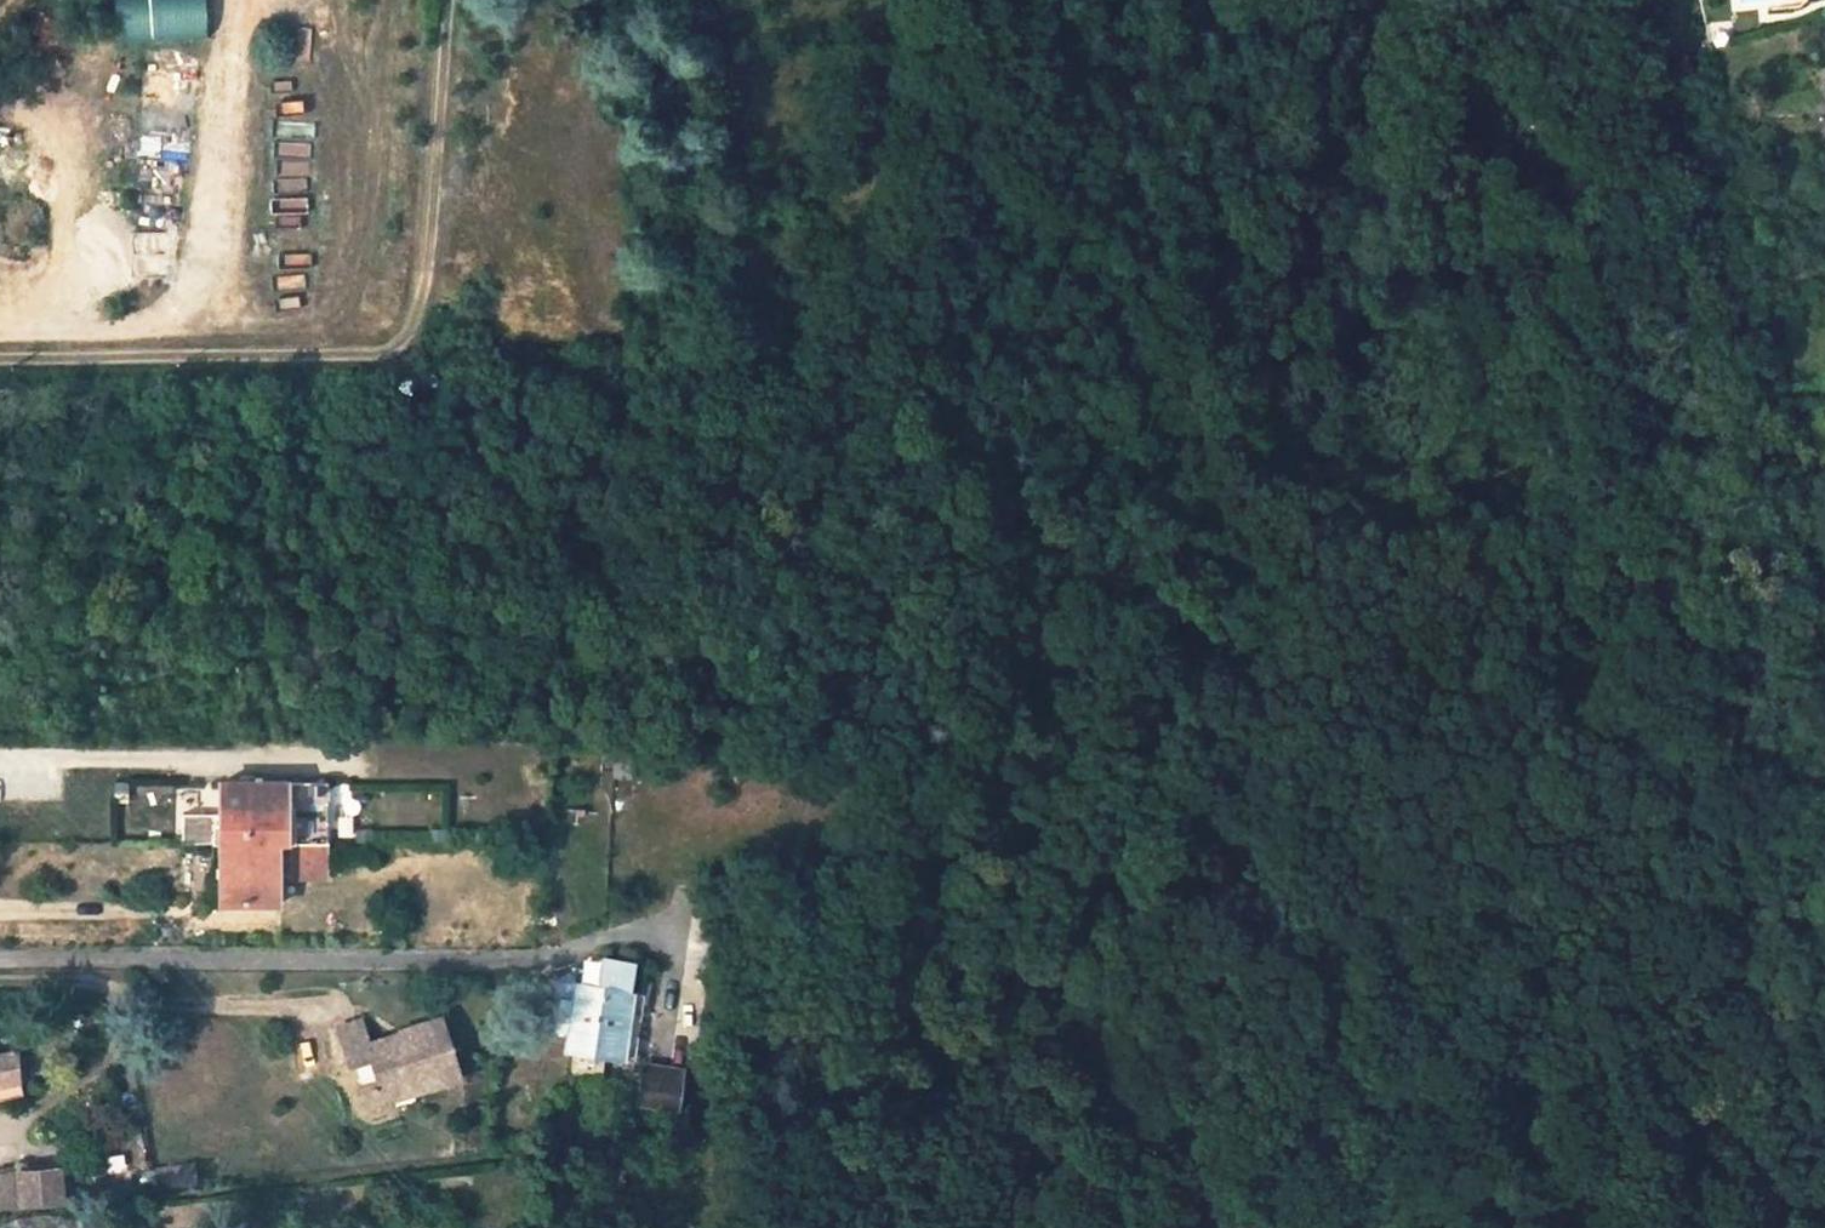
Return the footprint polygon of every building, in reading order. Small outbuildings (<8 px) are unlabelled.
[(474,365),(474,350),(451,350),(450,364),(474,365)] [(326,877),(326,785),(212,784),(212,811),(221,810),(221,843),(221,877),(212,877),(212,904),(279,905),(279,845),(294,845),(293,878),(326,877)] [(212,811),(212,844),(221,843),(221,810),(212,811)] [(212,844),(212,877),(221,877),(221,843),(212,844)] [(635,962),(605,957),(601,987),(631,991),(635,962)] [(631,991),(601,987),(579,983),(576,1006),(563,1004),(560,1028),(572,1030),(569,1053),(623,1061),(634,992),(631,991)] [(460,1077),(441,1017),(368,1041),(362,1020),(338,1027),(350,1064),(372,1058),(380,1082),(359,1089),(367,1115),(390,1107),(388,1101),(460,1077)] [(18,1049),(0,1052),(0,1083),(20,1079),(18,1049)] [(680,1078),(645,1072),(640,1100),(675,1106),(680,1078)] [(20,1094),(20,1079),(0,1083),(0,1098),(20,1094)] [(196,1183),(193,1165),(170,1167),(172,1185),(196,1183)] [(64,1201),(62,1166),(19,1169),(0,1172),(0,1208),(64,1201)]
